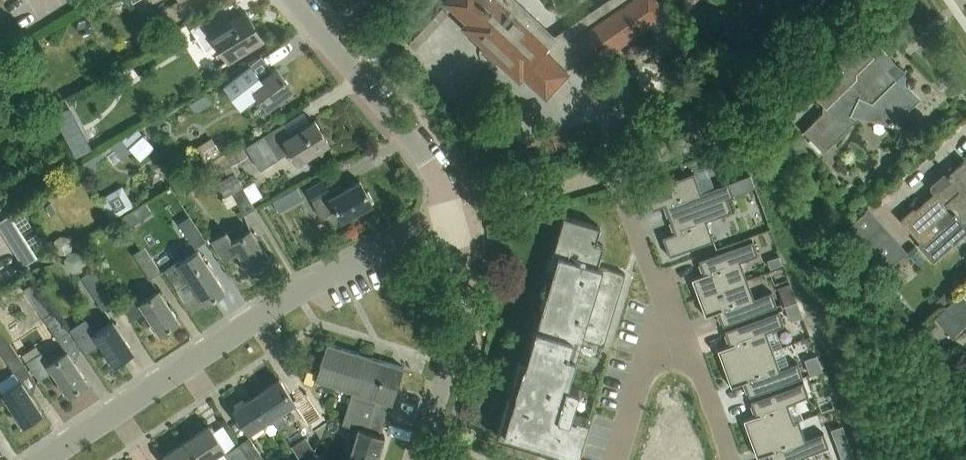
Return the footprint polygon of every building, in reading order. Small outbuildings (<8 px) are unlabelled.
[(519,5),(514,0),(446,0),(444,2),(467,23),(463,27),(486,48),(483,51),(493,61),(497,57),(519,79),(523,75),(545,96),(567,72),(562,68),(568,62),(570,64),(582,57),(583,59),(591,64),(663,15),(662,14),(664,13),(660,5),(657,0),(608,0),(554,37),(519,5)] [(229,62),(263,40),(245,12),(223,26),(216,14),(191,29),(205,52),(217,44),(229,62)] [(809,86),(826,104),(823,106),(823,112),(803,131),(824,152),(825,151),(849,128),(850,127),(845,122),(855,113),(874,119),(880,118),(883,116),(892,125),(896,122),(907,122),(908,111),(920,99),(921,100),(922,100),(909,86),(905,86),(905,70),(900,70),(893,63),(894,61),(882,49),(873,58),(861,36),(809,86)] [(269,107),(293,88),(276,68),(255,85),(244,71),(224,87),(241,108),(258,94),(269,107)] [(261,170),(278,160),(292,151),(299,162),(329,143),(315,121),(291,136),(284,123),(246,147),(261,170)] [(138,126),(123,139),(140,159),(156,146),(138,126)] [(121,138),(112,145),(122,158),(131,152),(121,138)] [(225,152),(238,174),(242,172),(236,163),(249,156),(241,143),(225,152)] [(232,192),(244,214),(255,207),(236,175),(238,174),(225,152),(211,160),(218,173),(225,169),(229,176),(217,183),(225,197),(232,192)] [(97,155),(88,160),(95,171),(104,166),(97,155)] [(950,173),(950,172),(948,174),(948,175),(950,177),(950,176),(952,179),(916,211),(914,209),(902,220),(922,242),(919,244),(933,260),(954,242),(965,232),(965,160),(950,173)] [(694,173),(645,190),(652,210),(665,205),(670,219),(727,198),(734,196),(733,195),(755,187),(750,175),(729,182),(701,193),(694,173)] [(189,175),(179,181),(187,193),(197,187),(189,175)] [(368,191),(366,192),(360,181),(343,190),(341,186),(330,192),(324,180),(307,190),(322,218),(336,210),(342,221),(373,204),(371,201),(373,200),(368,191)] [(123,184),(100,198),(112,219),(135,205),(123,184)] [(298,188),(287,194),(293,205),(304,199),(298,188)] [(675,233),(663,237),(669,256),(713,240),(706,221),(732,211),(727,198),(670,219),(675,233)] [(148,201),(129,212),(137,227),(157,216),(148,201)] [(51,204),(44,208),(50,217),(57,213),(51,204)] [(860,242),(882,222),(869,207),(847,227),(860,242)] [(0,223),(0,229),(24,267),(48,251),(21,209),(0,223)] [(179,223),(196,248),(206,240),(190,216),(179,223)] [(581,338),(603,345),(625,274),(597,265),(603,245),(595,243),(600,227),(563,216),(541,290),(546,292),(524,364),(519,362),(496,436),(519,443),(540,450),(549,452),(574,459),(575,459),(588,416),(570,410),(576,390),(566,386),(581,338)] [(232,243),(230,239),(225,231),(211,241),(223,259),(236,250),(252,274),(271,261),(251,230),(232,243)] [(908,252),(895,237),(873,256),(886,271),(908,252)] [(704,275),(692,280),(699,298),(747,280),(740,261),(758,254),(753,241),(699,260),(704,275)] [(133,253),(149,277),(160,270),(144,246),(133,253)] [(164,271),(169,278),(176,289),(189,280),(205,304),(224,291),(198,252),(180,264),(178,262),(164,271)] [(779,255),(768,259),(770,267),(782,263),(779,255)] [(82,276),(90,288),(104,309),(114,302),(93,269),(82,276)] [(747,280),(699,298),(705,316),(718,311),(723,326),(777,306),(772,292),(754,299),(747,280)] [(57,338),(58,338),(68,352),(77,346),(34,282),(24,289),(57,338)] [(160,334),(179,321),(159,291),(140,303),(135,296),(121,306),(131,319),(144,310),(160,334)] [(947,292),(936,300),(943,308),(953,299),(947,292)] [(952,336),(965,323),(965,299),(961,294),(935,317),(952,336)] [(797,301),(786,306),(791,321),(802,317),(797,301)] [(730,346),(718,350),(724,368),(773,350),(766,331),(784,325),(779,311),(725,331),(730,346)] [(933,319),(925,326),(931,333),(939,326),(933,319)] [(72,330),(76,336),(85,350),(98,341),(114,365),(133,352),(113,321),(94,334),(85,321),(72,330)] [(22,382),(3,395),(0,390),(0,406),(7,402),(23,426),(42,413),(30,395),(33,392),(36,381),(2,331),(0,332),(0,350),(22,382)] [(352,393),(389,404),(392,405),(404,368),(328,344),(316,381),(352,393)] [(49,364),(46,360),(36,346),(22,355),(39,380),(53,372),(69,395),(88,382),(67,352),(49,364)] [(773,350),(724,368),(731,386),(743,382),(749,396),(803,377),(798,363),(780,369),(773,350)] [(817,355),(805,359),(811,374),(822,370),(817,355)] [(280,379),(257,395),(272,418),(279,429),(289,423),(281,412),(295,403),(280,379)] [(756,416),(744,421),(750,438),(794,422),(787,404),(809,396),(803,382),(750,401),(756,416)] [(358,428),(348,459),(378,459),(385,437),(380,435),(389,404),(352,393),(343,423),(358,428)] [(257,395),(234,410),(249,433),(272,418),(257,395)] [(309,397),(298,404),(312,426),(324,419),(309,397)] [(750,438),(757,457),(769,452),(772,459),(793,459),(828,447),(823,433),(806,440),(799,421),(794,422),(750,438)] [(842,425),(831,429),(839,449),(850,445),(842,425)] [(186,441),(198,459),(229,459),(232,457),(234,459),(250,459),(239,443),(226,451),(209,426),(186,441)] [(239,443),(250,459),(260,459),(263,458),(249,436),(239,443)] [(290,445),(300,459),(309,459),(313,452),(314,450),(304,436),(290,445)] [(186,441),(163,456),(166,459),(198,459),(186,441)]
